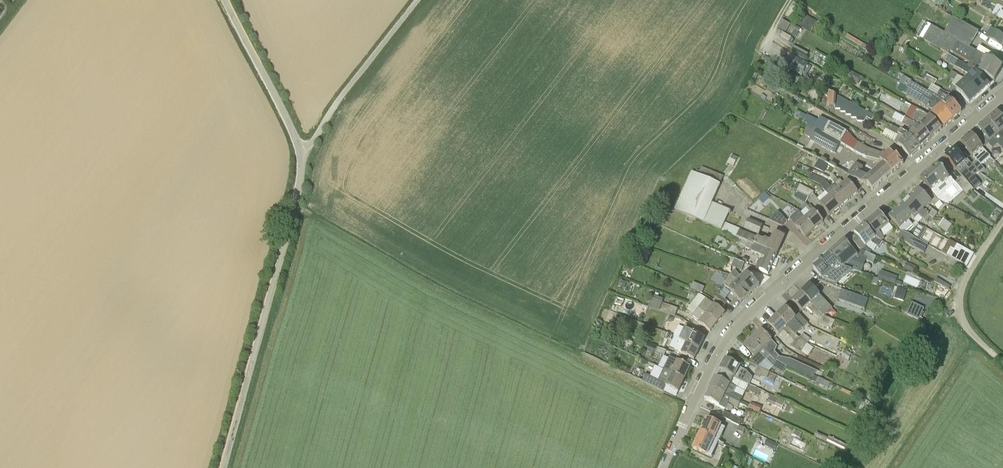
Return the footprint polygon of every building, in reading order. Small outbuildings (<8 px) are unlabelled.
[(810,31),(816,22),(802,13),(796,22),(810,31)] [(970,63),(977,52),(970,48),(979,33),(954,18),(945,34),(932,26),(924,40),(949,54),(950,51),(970,63)] [(790,25),(782,20),(777,28),(786,33),(790,25)] [(795,38),(800,29),(792,24),(786,33),(795,38)] [(1002,42),(1002,36),(990,27),(985,36),(1001,46),(1002,42)] [(792,52),(805,59),(808,55),(794,47),(792,52)] [(1002,67),(986,57),(977,52),(970,63),(968,67),(994,82),(1002,67)] [(994,82),(968,67),(949,54),(945,61),(970,76),(966,80),(980,95),(994,82)] [(787,67),(802,76),(809,66),(794,57),(787,67)] [(752,70),(750,77),(756,80),(759,73),(752,70)] [(856,74),(848,70),(844,77),(851,81),(856,74)] [(954,81),(958,75),(952,71),(948,77),(954,81)] [(792,75),(789,81),(796,85),(800,79),(792,75)] [(934,86),(937,81),(927,75),(924,80),(934,86)] [(940,92),(937,96),(904,77),(900,83),(941,107),(953,120),(962,112),(949,98),(947,96),(940,92)] [(970,104),(980,95),(966,80),(956,89),(970,104)] [(944,128),(953,120),(941,107),(900,83),(897,89),(934,111),(931,114),(944,128)] [(874,117),(869,114),(870,113),(857,106),(857,118),(857,122),(865,121),(867,118),(872,120),(874,117)] [(942,129),(929,115),(917,109),(911,121),(919,126),(931,139),(942,129)] [(1000,134),(1002,132),(1002,119),(997,112),(988,120),(991,123),(1000,134)] [(919,126),(911,121),(905,118),(902,124),(914,130),(908,135),(909,136),(920,149),(931,139),(919,126)] [(991,123),(988,120),(971,135),(983,148),(988,144),(993,149),(998,144),(1002,150),(1002,138),(1002,137),(1000,134),(991,123)] [(828,123),(827,123),(823,121),(818,130),(841,144),(847,132),(829,121),(828,123)] [(816,129),(807,124),(802,134),(811,139),(816,129)] [(909,136),(908,135),(901,131),(889,124),(882,136),(895,142),(898,144),(910,158),(920,149),(909,136)] [(841,144),(818,130),(817,130),(811,141),(835,154),(841,144)] [(983,148),(971,135),(961,143),(973,157),(975,154),(987,169),(995,162),(983,148)] [(904,164),(891,150),(886,155),(882,153),(868,148),(858,142),(854,150),(854,151),(867,159),(880,161),(883,164),(880,167),(892,174),(892,173),(893,174),(904,164)] [(974,177),(979,172),(967,158),(965,160),(955,149),(945,157),(960,174),(965,169),(968,172),(972,176),(974,177)] [(738,157),(732,154),(727,164),(733,167),(738,157)] [(824,173),(828,165),(818,160),(814,168),(824,173)] [(985,170),(977,160),(972,164),(979,172),(981,174),(985,170)] [(880,167),(870,176),(869,177),(860,173),(866,166),(859,161),(849,175),(873,190),(892,174),(880,167)] [(943,185),(950,179),(938,165),(921,180),(925,184),(939,201),(940,202),(948,205),(952,201),(944,197),(942,195),(947,191),(943,185)] [(704,222),(722,230),(730,211),(712,203),(720,185),(692,172),(675,210),(703,222),(704,222)] [(968,172),(963,177),(974,190),(982,183),(974,177),(972,176),(968,172)] [(820,185),(826,181),(811,174),(808,179),(808,180),(820,185)] [(858,192),(847,180),(843,183),(840,179),(839,181),(834,175),(830,178),(835,183),(835,184),(849,200),(858,192)] [(974,190),(963,177),(956,183),(967,196),(974,190)] [(849,200),(835,184),(830,187),(825,181),(825,182),(820,185),(829,196),(840,208),(849,200)] [(809,197),(814,192),(800,185),(796,183),(794,189),(797,191),(809,197)] [(935,207),(940,202),(939,201),(925,184),(919,190),(910,198),(923,211),(931,217),(933,219),(938,213),(929,207),(932,204),(935,207)] [(806,202),(809,197),(797,191),(794,196),(806,202)] [(759,199),(763,204),(770,198),(766,193),(759,199)] [(830,216),(840,208),(829,196),(820,203),(830,216)] [(926,223),(931,217),(923,211),(910,198),(901,208),(912,219),(914,221),(919,217),(926,223)] [(805,218),(814,229),(823,222),(809,205),(806,208),(810,213),(805,218)] [(889,218),(903,233),(907,234),(915,228),(919,225),(916,222),(913,225),(910,221),(912,219),(901,208),(889,218)] [(779,211),(769,219),(783,226),(788,221),(779,211)] [(814,229),(805,218),(799,211),(790,219),(805,237),(814,229)] [(880,233),(890,225),(879,213),(864,225),(873,236),(883,241),(885,240),(880,233)] [(744,228),(759,235),(763,226),(748,219),(744,228)] [(952,226),(944,220),(939,227),(947,233),(952,226)] [(879,248),(883,241),(873,236),(864,225),(855,233),(857,236),(851,240),(855,245),(860,250),(870,255),(872,251),(867,247),(871,242),(879,248)] [(764,240),(758,237),(742,230),(738,238),(777,255),(784,238),(774,233),(771,241),(765,239),(764,240)] [(907,234),(903,233),(901,231),(897,239),(914,248),(924,253),(928,245),(907,234)] [(768,274),(777,255),(738,238),(736,242),(747,246),(746,248),(765,257),(763,260),(760,258),(755,269),(768,274)] [(860,250),(855,245),(851,248),(845,241),(829,255),(839,267),(844,268),(848,270),(852,271),(861,273),(866,260),(873,263),(876,257),(870,255),(860,250)] [(957,245),(955,250),(965,255),(968,250),(957,245)] [(852,271),(848,270),(844,268),(839,267),(829,255),(813,268),(819,274),(818,281),(833,286),(836,284),(852,271)] [(742,271),(744,264),(734,260),(731,266),(742,271)] [(908,264),(905,270),(913,274),(916,268),(908,264)] [(760,286),(747,272),(741,277),(735,270),(731,275),(738,281),(750,295),(760,286)] [(878,278),(895,285),(898,277),(881,271),(878,278)] [(741,303),(750,295),(738,281),(731,275),(730,275),(725,285),(741,303)] [(621,280),(618,287),(624,290),(627,282),(621,280)] [(691,288),(696,291),(702,293),(705,287),(693,282),(691,288)] [(831,310),(815,290),(809,284),(801,292),(824,316),(831,310)] [(898,287),(894,298),(903,301),(907,290),(898,287)] [(865,309),(869,300),(843,290),(839,300),(865,309)] [(824,316),(801,292),(793,300),(803,311),(808,307),(819,319),(819,325),(832,329),(835,321),(824,316)] [(714,301),(723,308),(728,302),(718,295),(714,301)] [(614,304),(621,307),(624,300),(617,297),(614,304)] [(678,308),(651,298),(648,306),(660,311),(675,316),(678,308)] [(718,323),(725,313),(706,298),(699,308),(703,311),(718,323)] [(912,303),(907,315),(919,320),(924,308),(912,303)] [(800,315),(796,318),(785,307),(777,315),(788,326),(795,320),(803,329),(808,324),(800,315)] [(710,332),(718,323),(703,311),(699,308),(691,317),(710,332)] [(801,352),(807,343),(800,338),(799,338),(794,333),(788,326),(777,315),(769,323),(779,334),(783,330),(795,342),(791,346),(801,352)] [(699,349),(705,338),(685,329),(680,340),(699,349)] [(798,329),(794,333),(799,338),(800,338),(807,343),(808,343),(837,356),(841,352),(811,339),(798,329)] [(768,345),(772,341),(761,330),(753,338),(775,361),(780,365),(786,368),(787,367),(792,363),(784,353),(779,357),(768,345)] [(780,365),(775,361),(753,338),(745,346),(754,356),(748,362),(758,367),(759,367),(766,360),(771,365),(783,372),(786,368),(780,365)] [(694,360),(699,349),(680,340),(674,350),(694,360)] [(665,356),(667,351),(657,346),(655,352),(665,356)] [(845,350),(841,356),(849,361),(852,355),(845,350)] [(672,374),(685,380),(691,368),(670,358),(668,363),(675,367),(672,374)] [(720,370),(722,371),(749,385),(756,388),(759,383),(752,380),(753,378),(747,371),(725,360),(720,370)] [(770,372),(759,367),(758,367),(755,373),(774,381),(776,376),(770,372)] [(672,374),(664,370),(658,381),(646,375),(642,381),(664,392),(666,386),(679,392),(685,380),(672,374)] [(740,403),(749,385),(722,371),(718,379),(716,378),(710,389),(740,403)] [(822,386),(824,380),(818,377),(816,383),(822,386)] [(831,383),(824,380),(822,386),(828,389),(831,383)] [(705,400),(726,410),(731,412),(733,407),(737,409),(740,403),(710,389),(705,400)] [(771,395),(767,403),(782,410),(785,402),(771,395)] [(742,421),(741,419),(725,412),(722,417),(732,421),(731,421),(740,425),(742,421)] [(701,434),(719,442),(726,429),(707,420),(701,434)] [(780,434),(791,439),(792,435),(799,438),(801,434),(784,426),(780,434)] [(712,458),(719,442),(701,434),(693,449),(712,458)] [(844,452),(847,445),(829,437),(826,443),(844,452)] [(772,443),(770,448),(775,451),(778,445),(772,443)]
